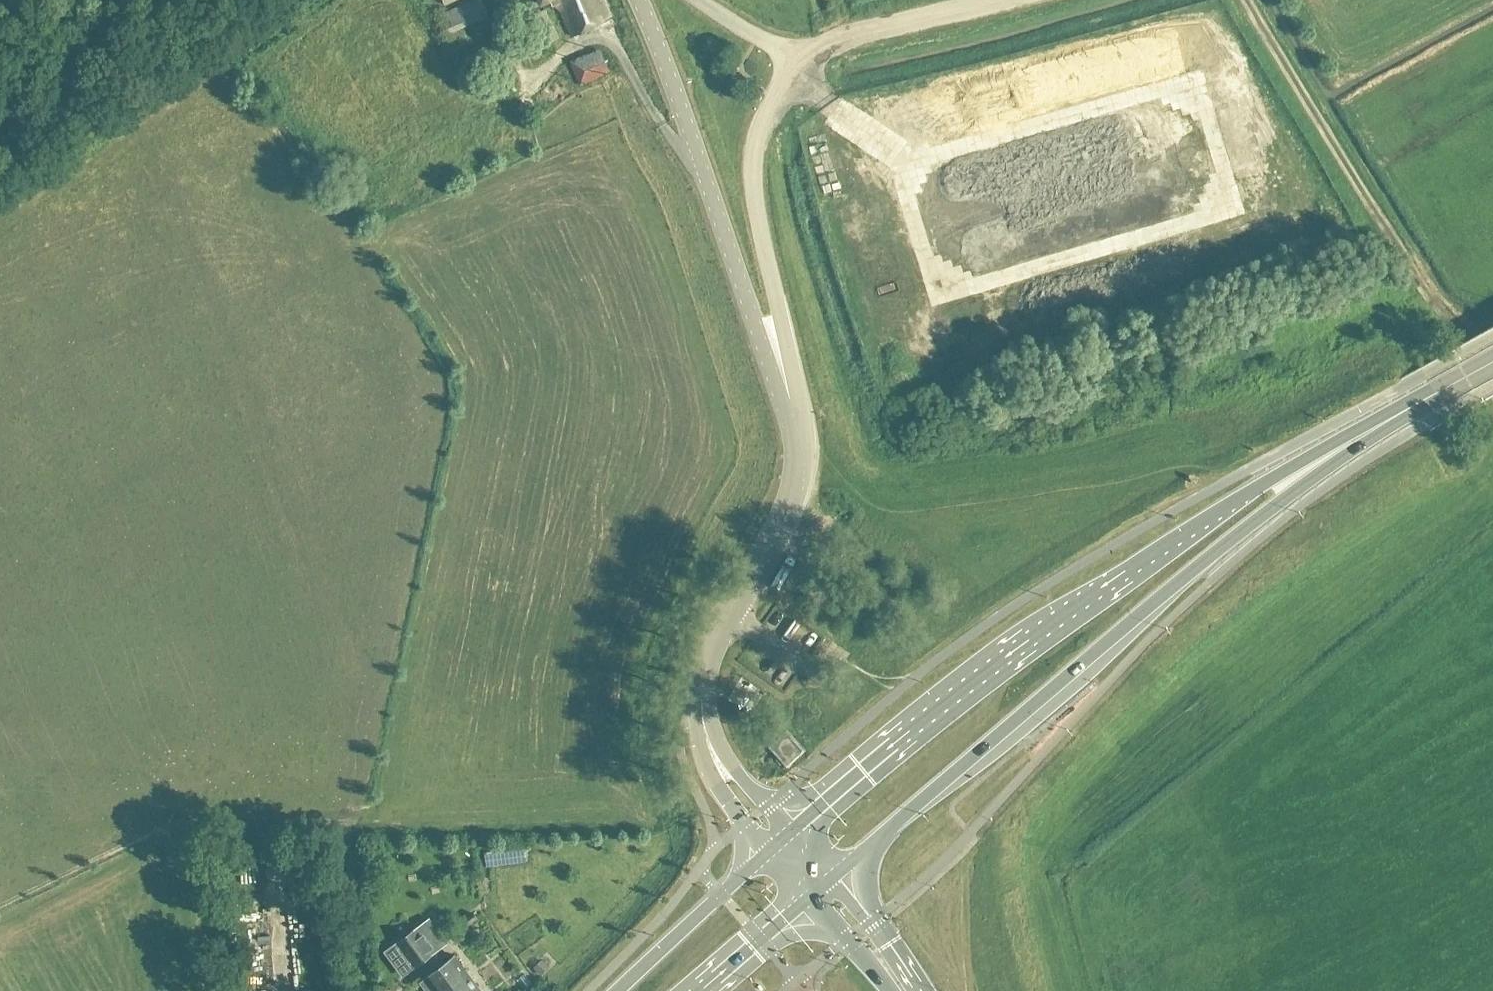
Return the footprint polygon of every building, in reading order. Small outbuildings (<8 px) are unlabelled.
[(436,15),(445,34),(446,33),(452,46),(469,38),(463,26),(489,15),(482,0),(470,0),(436,15)] [(552,5),(556,3),(570,32),(610,15),(603,0),(550,0),(552,5)] [(580,84),(610,72),(600,48),(570,61),(580,84)] [(805,749),(787,728),(767,745),(786,766),(805,749)] [(522,848),(482,853),(485,866),(524,861),(522,848)] [(448,942),(429,917),(396,942),(415,967),(448,942)] [(424,979),(433,990),(481,990),(455,956),(424,979)]
